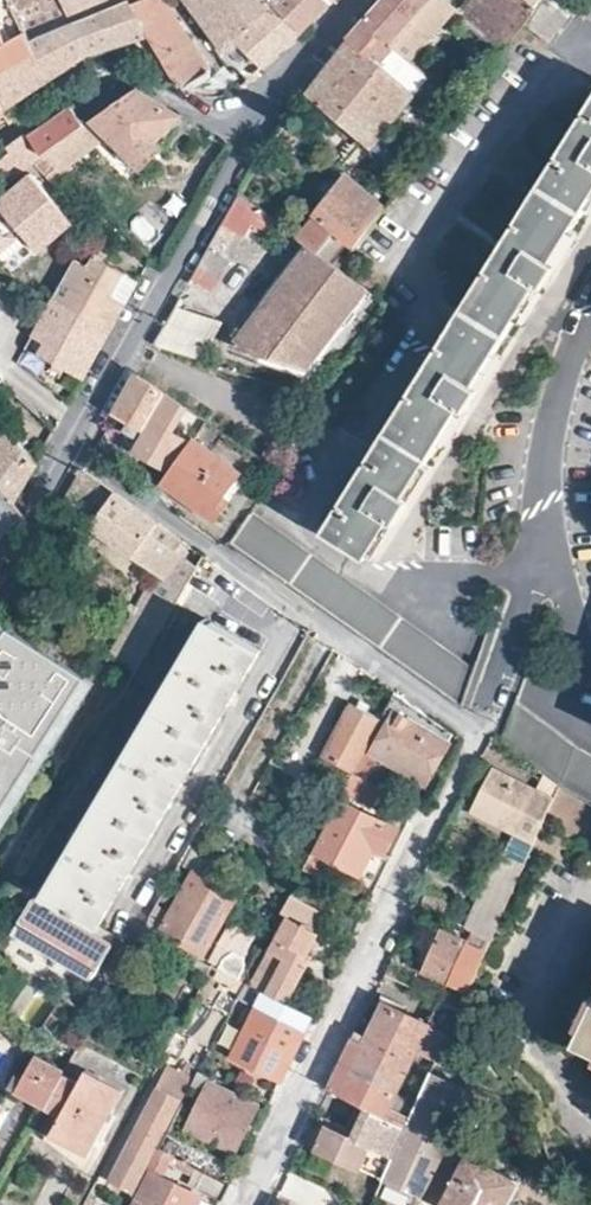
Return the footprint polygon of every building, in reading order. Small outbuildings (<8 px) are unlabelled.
[(27,31),(14,0),(0,0),(0,42),(27,31)] [(27,31),(72,13),(65,0),(14,0),(27,31)] [(108,1),(108,0),(65,0),(72,13),(108,1)] [(147,32),(130,0),(112,0),(108,1),(72,13),(90,50),(131,38),(147,32)] [(224,92),(221,87),(215,89),(198,84),(211,71),(211,70),(211,69),(211,68),(166,0),(130,0),(147,32),(170,78),(185,87),(188,88),(191,90),(193,91),(197,92),(217,95),(224,92)] [(260,68),(263,66),(234,38),(260,9),(253,0),(198,0),(233,50),(238,48),(260,68)] [(263,66),(279,51),(283,47),(291,41),(303,29),(273,0),(269,0),(260,9),(234,38),(263,66)] [(260,9),(269,0),(253,0),(260,9)] [(303,29),(317,15),(329,3),(332,0),(273,0),(303,29)] [(397,74),(409,59),(392,44),(392,42),(393,40),(427,0),(385,0),(354,37),(397,74)] [(499,55),(538,5),(533,0),(472,0),(466,7),(483,21),(474,32),(499,55)] [(567,15),(547,0),(545,0),(526,24),(548,42),(567,15)] [(575,9),(575,10),(576,10),(577,9),(584,0),(563,0),(575,9)] [(9,103),(90,50),(72,13),(27,31),(0,42),(0,80),(9,103)] [(164,84),(170,78),(147,32),(131,38),(156,81),(164,84)] [(372,147),(417,91),(397,74),(354,37),(313,85),(309,90),(372,147)] [(9,103),(0,80),(0,109),(9,103)] [(155,140),(180,114),(136,87),(93,120),(107,133),(141,166),(160,146),(155,140)] [(528,294),(535,298),(555,265),(549,261),(590,192),(590,99),(461,310),(325,530),(365,556),(386,522),(394,526),(412,496),(406,492),(459,407),(465,410),(482,382),(477,377),(528,294)] [(85,125),(72,105),(38,129),(32,133),(35,138),(45,151),(48,154),(85,125)] [(48,154),(66,172),(75,165),(72,161),(107,133),(93,120),(85,125),(48,154)] [(29,129),(8,144),(10,150),(0,159),(0,177),(5,183),(7,181),(45,151),(35,138),(29,129)] [(35,170),(0,198),(0,249),(21,232),(25,229),(41,249),(76,221),(35,170)] [(300,236),(308,242),(338,265),(383,207),(346,173),(300,236)] [(240,190),(223,220),(242,230),(258,204),(240,190)] [(280,209),(274,216),(296,233),(301,225),(280,209)] [(21,232),(0,249),(0,255),(3,259),(26,239),(21,232)] [(302,369),(364,287),(338,265),(308,242),(234,344),(302,369)] [(141,276),(97,252),(91,262),(80,255),(57,294),(114,325),(141,276)] [(204,253),(191,276),(207,285),(219,262),(204,253)] [(114,325),(57,294),(36,332),(48,339),(42,349),(84,373),(88,370),(108,335),(114,325)] [(154,341),(203,359),(222,324),(174,306),(154,341)] [(151,381),(137,372),(116,409),(130,417),(151,381)] [(190,408),(151,381),(130,417),(152,430),(137,451),(164,470),(174,455),(180,459),(193,442),(175,430),(190,408)] [(38,459),(4,424),(0,427),(0,477),(18,495),(30,473),(38,459)] [(180,459),(163,482),(216,519),(247,477),(195,439),(193,442),(180,459)] [(111,450),(98,443),(92,452),(94,454),(105,461),(111,450)] [(183,592),(198,567),(151,533),(158,521),(83,468),(68,494),(61,506),(159,575),(183,592)] [(5,531),(27,509),(0,482),(0,526),(5,531)] [(159,575),(110,656),(135,671),(183,592),(159,575)] [(92,931),(261,649),(208,618),(43,892),(45,893),(41,901),(33,896),(13,932),(91,979),(113,943),(92,931)] [(85,676),(8,627),(0,639),(0,811),(85,676)] [(85,676),(0,811),(0,832),(95,682),(85,676)] [(420,728),(427,714),(396,692),(382,718),(353,771),(368,779),(380,757),(427,782),(447,742),(420,728)] [(353,771),(382,718),(351,701),(322,755),(353,771)] [(535,839),(558,786),(543,776),(536,790),(495,769),(474,810),(535,839)] [(377,804),(386,788),(368,779),(353,771),(345,788),(377,804)] [(339,800),(304,865),(312,868),(319,855),(359,874),(374,846),(384,852),(395,831),(395,830),(395,828),(394,827),(393,827),(339,800)] [(213,818),(206,813),(199,826),(206,830),(213,818)] [(525,861),(501,850),(468,927),(473,930),(491,938),(525,861)] [(202,954),(236,892),(195,869),(161,931),(202,954)] [(250,985),(286,1003),(304,970),(292,963),(298,951),(306,956),(328,913),(289,894),(280,912),(286,915),(250,985)] [(491,938),(473,930),(467,942),(442,931),(424,972),(459,987),(451,1004),(460,1008),(491,938)] [(222,955),(216,967),(235,978),(241,966),(239,956),(231,951),(222,955)] [(292,963),(304,970),(311,958),(306,956),(298,951),(292,963)] [(192,968),(204,974),(209,964),(197,958),(192,968)] [(400,968),(391,963),(386,974),(396,979),(400,968)] [(232,1054),(281,1078),(302,1037),(312,1016),(286,1003),(250,985),(243,981),(235,997),(254,1007),(232,1054)] [(377,1004),(372,1002),(349,1048),(329,1088),(375,1112),(406,1129),(433,1070),(436,1062),(460,1008),(451,1004),(439,998),(433,1010),(435,1017),(432,1023),(400,1009),(402,1005),(381,995),(377,1004)] [(577,1039),(590,1046),(590,1008),(577,1039)] [(62,1073),(64,1069),(30,1051),(9,1087),(44,1107),(62,1073)] [(132,1190),(194,1069),(194,1068),(193,1067),(185,1064),(180,1072),(168,1066),(110,1181),(130,1191),(131,1191),(132,1191),(132,1190)] [(62,1073),(44,1107),(60,1116),(50,1134),(87,1154),(121,1088),(85,1069),(78,1082),(62,1073)] [(198,1070),(189,1086),(204,1093),(188,1127),(235,1150),(257,1104),(213,1083),(213,1078),(198,1070)] [(378,1190),(412,1204),(416,1204),(421,1195),(425,1197),(473,1088),(433,1070),(406,1129),(383,1179),(378,1190)] [(406,1129),(375,1112),(363,1137),(329,1121),(317,1147),(383,1179),(406,1129)] [(158,1147),(231,1183),(241,1162),(169,1126),(158,1147)] [(223,1199),(231,1183),(158,1147),(138,1186),(144,1189),(136,1204),(196,1204),(201,1196),(163,1177),(171,1161),(193,1172),(194,1172),(194,1173),(194,1174),(194,1175),(190,1183),(223,1199)] [(520,1177),(468,1151),(442,1204),(507,1204),(520,1177)]
